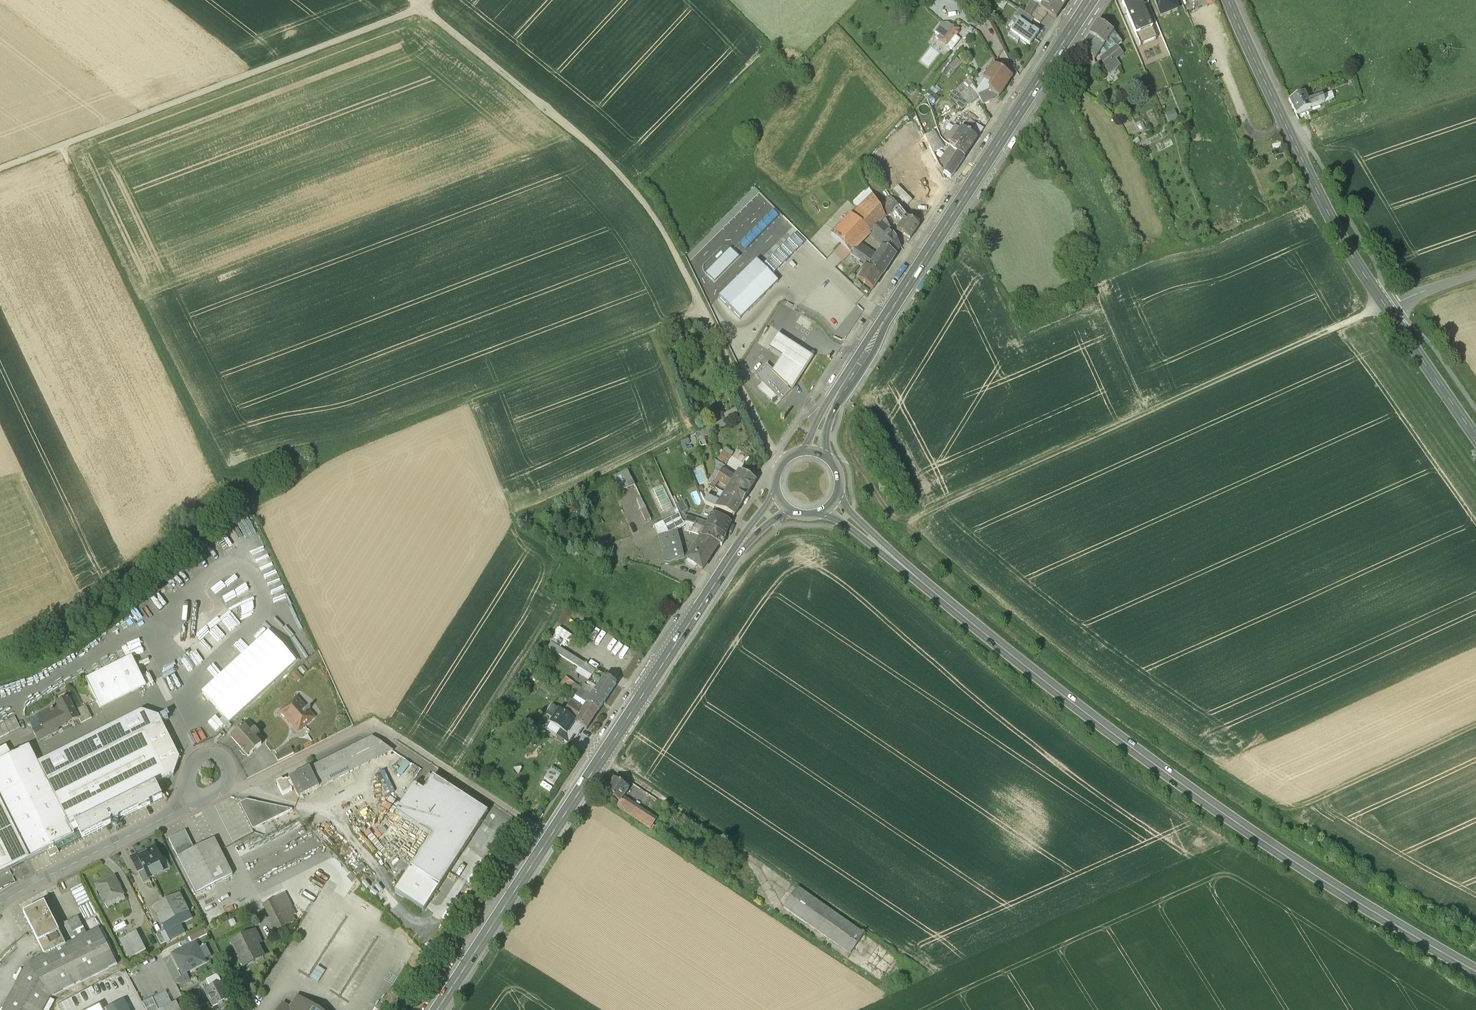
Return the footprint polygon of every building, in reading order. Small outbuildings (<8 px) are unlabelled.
[(1042,7),(1053,14),(1052,15),(1057,18),(1069,0),(1047,0),(1042,7)] [(1141,0),(1130,0),(1122,3),(1136,35),(1137,34),(1153,28),(1143,5),(1141,0)] [(1161,17),(1177,10),(1174,2),(1178,0),(1154,0),(1161,17)] [(1048,13),(1036,6),(1033,11),(1044,18),(1048,13)] [(1014,17),(1019,21),(1028,28),(1034,21),(1019,10),(1014,17)] [(1044,18),(1033,11),(1029,16),(1034,19),(1041,23),(1044,18)] [(1030,47),(1038,35),(1028,28),(1019,21),(1010,33),(1020,40),(1030,47)] [(1113,32),(1099,22),(1090,35),(1105,45),(1111,35),(1113,32)] [(940,36),(943,39),(952,27),(948,24),(942,25),(936,33),(940,36)] [(952,27),(943,39),(940,36),(938,40),(946,46),(954,36),(959,30),(953,26),(952,27)] [(1153,28),(1136,35),(1138,38),(1154,31),(1153,28)] [(1120,41),(1113,32),(1111,35),(1117,44),(1120,41)] [(1020,40),(1010,33),(1008,37),(1018,44),(1020,40)] [(1105,45),(1090,35),(1087,41),(1095,59),(1105,45)] [(1111,35),(1105,45),(1111,52),(1118,46),(1118,47),(1119,46),(1117,44),(1111,35)] [(959,40),(954,36),(946,46),(952,50),(959,40)] [(1111,52),(1101,59),(1106,67),(1113,62),(1116,59),(1123,54),(1118,47),(1118,46),(1111,52)] [(955,56),(941,71),(949,78),(962,63),(955,56)] [(1013,76),(994,64),(989,71),(988,71),(986,72),(985,73),(984,74),(984,76),(985,78),(993,83),(990,89),(1000,96),(1013,76)] [(974,84),(960,96),(969,106),(980,96),(974,84)] [(989,89),(979,93),(984,104),(997,98),(1000,96),(990,89),(989,89)] [(1334,91),(1322,96),(1324,102),(1337,98),(1334,91)] [(1121,92),(1111,97),(1117,111),(1127,107),(1121,92)] [(1304,93),(1289,101),(1296,115),(1311,107),(1324,102),(1322,96),(1308,101),(1304,93)] [(1167,122),(1176,118),(1173,111),(1164,114),(1167,122)] [(1312,114),(1303,117),(1305,122),(1314,119),(1312,114)] [(975,119),(968,130),(979,136),(986,125),(975,119)] [(956,135),(952,142),(953,142),(959,146),(969,152),(979,136),(962,126),(956,135)] [(943,147),(933,131),(926,135),(932,148),(934,153),(943,147)] [(956,135),(949,131),(945,137),(950,140),(952,142),(956,135)] [(926,135),(918,140),(923,154),(932,148),(926,135)] [(908,138),(893,148),(897,154),(912,144),(908,138)] [(912,144),(897,154),(903,167),(906,165),(923,154),(918,140),(912,144)] [(957,149),(952,145),(946,153),(949,155),(955,158),(959,151),(957,149)] [(969,152),(959,146),(957,149),(959,151),(966,156),(969,152)] [(932,148),(923,154),(927,162),(929,162),(937,157),(934,153),(932,148)] [(955,158),(945,172),(946,172),(952,176),(966,156),(959,151),(955,158)] [(949,155),(941,167),(944,173),(946,172),(945,172),(955,158),(949,155)] [(937,157),(929,162),(932,166),(935,171),(941,167),(937,157)] [(920,190),(906,165),(903,167),(899,169),(898,170),(899,172),(900,172),(915,197),(918,194),(920,190)] [(942,184),(929,176),(920,190),(918,194),(922,197),(930,202),(942,184)] [(836,238),(842,244),(861,223),(866,217),(876,227),(885,217),(884,216),(880,209),(870,190),(857,204),(863,209),(836,238)] [(887,204),(880,209),(884,216),(892,211),(895,214),(901,210),(892,198),(886,203),(887,204)] [(906,217),(901,210),(895,214),(901,224),(897,231),(910,240),(919,226),(906,217)] [(866,217),(861,223),(871,232),(876,227),(866,217)] [(885,217),(876,227),(884,245),(896,253),(900,246),(885,217)] [(861,223),(842,244),(852,253),(858,247),(871,232),(861,223)] [(794,237),(765,265),(774,274),(803,246),(794,237)] [(884,245),(875,258),(870,266),(883,274),(896,253),(884,245)] [(875,258),(858,247),(852,253),(862,260),(870,266),(875,258)] [(731,248),(706,274),(714,282),(739,257),(731,248)] [(870,266),(862,260),(860,263),(865,267),(863,270),(865,271),(860,279),(875,288),(883,274),(870,266)] [(719,298),(741,320),(778,282),(756,261),(719,298)] [(766,326),(759,340),(767,344),(774,330),(766,326)] [(813,357),(778,335),(769,348),(782,357),(774,368),(773,371),(792,389),(791,391),(793,388),(813,357)] [(773,371),(766,364),(755,376),(762,383),(758,388),(772,402),(777,397),(781,401),(791,391),(772,372),(773,371)] [(710,430),(696,438),(699,447),(712,442),(710,430)] [(731,456),(722,450),(717,459),(725,464),(731,456)] [(729,472),(722,468),(722,469),(720,468),(719,470),(721,471),(719,473),(726,478),(729,472)] [(627,470),(613,477),(615,482),(619,492),(635,486),(627,470)] [(756,480),(741,471),(738,476),(736,477),(729,472),(726,478),(748,492),(756,480)] [(726,478),(719,473),(717,476),(716,475),(714,477),(716,478),(716,479),(722,483),(726,478)] [(748,492),(726,478),(722,483),(729,487),(730,490),(726,495),(742,504),(748,492)] [(615,482),(610,484),(613,494),(619,492),(615,482)] [(706,504),(718,509),(734,516),(742,504),(726,495),(721,503),(707,496),(704,501),(706,504)] [(647,510),(641,498),(636,500),(641,510),(641,513),(647,510)] [(647,510),(641,513),(645,520),(650,517),(647,510)] [(677,514),(653,526),(658,536),(677,530),(685,522),(682,521),(679,513),(677,514)] [(731,523),(712,515),(708,522),(706,528),(726,536),(731,523)] [(697,518),(687,516),(685,522),(687,523),(706,528),(708,522),(697,518)] [(706,528),(687,523),(684,529),(698,534),(699,531),(704,532),(706,528)] [(726,536),(706,528),(704,532),(702,537),(719,544),(722,546),(726,536)] [(677,530),(658,536),(665,563),(670,563),(684,559),(684,558),(682,549),(677,530)] [(719,544),(702,537),(699,543),(716,549),(719,544)] [(698,542),(686,559),(696,565),(702,569),(716,549),(699,543),(698,542)] [(696,565),(688,560),(686,563),(693,568),(696,565)] [(230,610),(210,589),(167,629),(186,650),(230,610)] [(228,614),(238,625),(251,613),(238,599),(229,607),(232,610),(228,614)] [(252,626),(261,636),(267,631),(258,621),(252,626)] [(295,661),(268,633),(203,693),(229,721),(295,661)] [(605,677),(552,642),(548,648),(592,676),(587,683),(596,689),(597,689),(605,677)] [(190,652),(177,661),(185,672),(197,663),(190,652)] [(144,684),(131,657),(85,679),(99,706),(144,684)] [(297,669),(291,673),(296,681),(302,677),(297,669)] [(565,676),(561,683),(567,687),(571,680),(565,676)] [(615,683),(605,677),(597,689),(596,689),(587,704),(598,711),(615,683)] [(42,725),(32,729),(38,740),(58,730),(57,728),(78,718),(74,710),(67,697),(56,703),(56,705),(49,708),(50,709),(37,715),(42,725)] [(302,705),(296,697),(281,712),(298,731),(314,717),(308,711),(310,709),(309,707),(305,711),(300,707),(302,705)] [(598,711),(587,704),(575,721),(576,722),(583,727),(587,729),(598,711)] [(84,705),(74,710),(78,718),(80,722),(90,717),(84,705)] [(575,721),(563,714),(564,713),(552,706),(547,714),(553,718),(550,722),(561,729),(567,734),(575,722),(576,722),(575,721)] [(141,710),(38,763),(70,827),(156,784),(173,775),(179,757),(159,716),(141,710)] [(0,723),(0,736),(20,726),(14,716),(0,723)] [(207,738),(219,730),(212,720),(200,728),(207,738)] [(240,721),(228,732),(232,737),(244,725),(240,721)] [(583,727),(576,722),(575,722),(567,734),(561,729),(557,735),(569,742),(577,730),(580,732),(583,727)] [(244,725),(232,737),(249,755),(261,744),(244,725)] [(373,737),(310,769),(319,788),(394,750),(373,737)] [(11,754),(5,745),(0,748),(0,801),(29,858),(56,844),(75,835),(70,827),(38,763),(29,745),(11,754)] [(277,760),(294,752),(292,746),(274,754),(277,760)] [(551,765),(543,776),(553,783),(561,772),(551,765)] [(310,769),(289,779),(290,780),(294,788),(299,798),(319,788),(310,769)] [(488,811),(428,772),(424,780),(420,777),(415,785),(414,784),(395,812),(431,835),(410,867),(440,885),(488,811)] [(629,788),(614,778),(605,792),(620,801),(623,797),(629,788)] [(287,781),(287,780),(277,784),(282,795),(292,791),(291,789),(294,788),(290,780),(287,781)] [(156,784),(70,827),(75,835),(56,844),(58,849),(111,822),(117,824),(118,821),(119,818),(138,809),(139,810),(150,805),(149,803),(162,796),(156,784)] [(649,828),(656,819),(623,797),(620,801),(617,807),(649,828)] [(293,809),(247,799),(239,803),(254,829),(293,809)] [(29,858),(0,801),(0,873),(29,858)] [(185,830),(169,838),(178,856),(194,848),(185,830)] [(194,848),(178,856),(197,893),(233,874),(214,838),(194,848)] [(155,845),(137,853),(143,866),(142,866),(147,876),(148,875),(165,866),(155,845)] [(142,866),(136,869),(143,883),(149,880),(148,875),(147,876),(142,866)] [(114,876),(95,885),(104,903),(123,894),(114,876)] [(862,932),(798,886),(784,905),(849,951),(862,932)] [(180,893),(152,906),(161,925),(189,911),(180,893)] [(285,924),(273,899),(264,904),(276,928),(285,924)] [(66,944),(44,902),(24,913),(45,955),(66,944)] [(27,963),(2,1009),(44,1009),(51,997),(117,964),(99,928),(84,935),(75,918),(66,923),(75,940),(66,944),(45,955),(27,963)] [(136,930),(119,939),(129,959),(146,950),(136,930)] [(254,930),(232,941),(241,961),(261,951),(254,938),(257,936),(254,930)] [(161,931),(156,934),(161,944),(166,941),(161,931)] [(181,949),(172,954),(180,970),(193,963),(194,967),(205,961),(195,942),(186,947),(186,948),(182,950),(181,949)] [(882,949),(877,957),(886,962),(888,959),(897,963),(899,958),(882,949)] [(221,981),(205,989),(213,1006),(229,998),(221,981)] [(103,1009),(129,1009),(123,999),(103,1009)] [(158,1009),(180,1009),(176,1001),(158,1009)] [(290,1008),(283,1004),(282,1004),(282,1005),(279,1009),(309,1009),(295,1001),(290,1008)]
